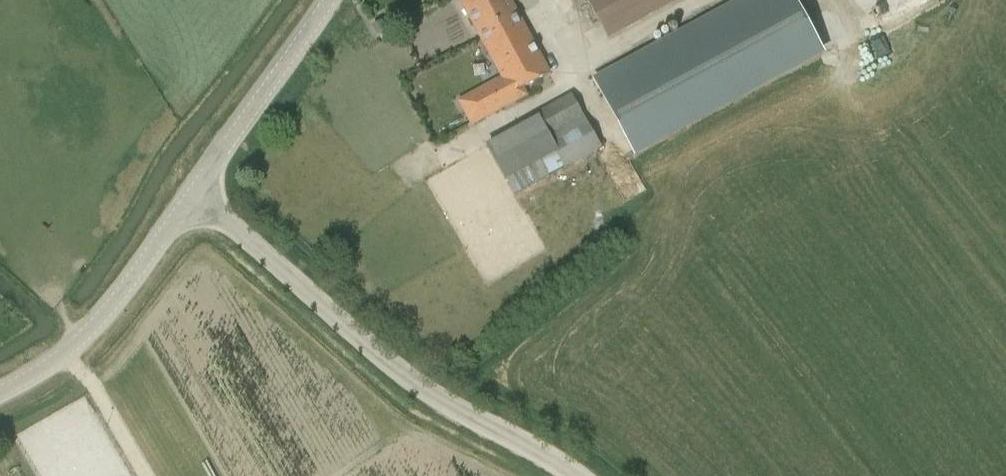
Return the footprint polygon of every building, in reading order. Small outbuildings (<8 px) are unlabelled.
[(510,0),(461,0),(503,78),(490,86),(489,85),(460,101),(472,124),(502,108),(498,101),(550,73),(524,25),(522,27),(515,15),(518,14),(510,0)] [(608,38),(679,0),(588,0),(608,38)] [(826,53),(798,0),(755,0),(600,81),(637,152),(826,53)] [(380,23),(374,26),(379,35),(385,31),(380,23)] [(583,116),(572,94),(539,112),(551,134),(583,116)] [(563,168),(535,119),(521,126),(539,159),(506,177),(515,194),(563,168)]
